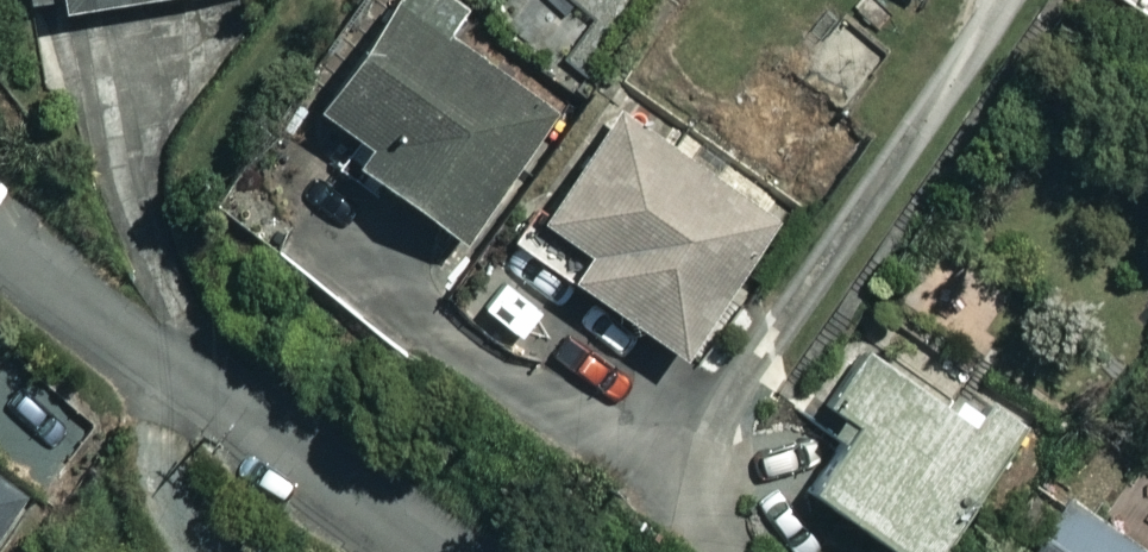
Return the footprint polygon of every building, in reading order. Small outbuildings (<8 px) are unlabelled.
[(444,0),(394,0),(312,108),(358,143),(346,160),(452,240),(550,111),(438,26),(453,7),(444,0)] [(1147,21),(1147,0),(1119,0),(1147,21)] [(880,63),(833,30),(795,83),(842,116),(880,63)] [(769,221),(614,110),(518,244),(674,355),(769,221)] [(873,320),(817,399),(851,423),(805,488),(895,551),(934,551),(1023,427),(873,320)] [(0,482),(0,538),(27,504),(0,482)] [(1061,494),(1019,551),(1143,551),(1061,494)]
